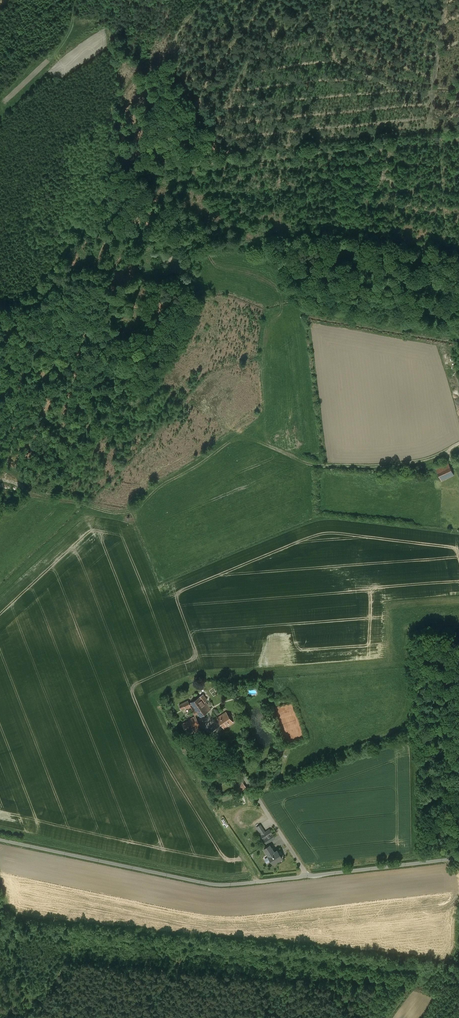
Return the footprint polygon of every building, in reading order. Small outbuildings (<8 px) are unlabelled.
[(448,462),(436,467),(442,480),(454,475),(448,462)] [(201,696),(199,697),(191,702),(198,712),(200,715),(211,708),(205,701),(201,696)] [(188,701),(180,705),(181,708),(185,706),(186,708),(189,706),(190,708),(191,708),(194,713),(198,712),(191,702),(189,703),(188,701)] [(226,712),(217,718),(224,728),(233,722),(226,712)] [(195,716),(189,719),(190,721),(187,723),(189,728),(193,726),(194,728),(200,725),(195,716)] [(237,784),(241,791),(248,787),(244,780),(237,784)] [(272,834),(264,839),(267,844),(275,839),(272,834)] [(274,852),(271,848),(267,851),(269,855),(268,855),(273,863),(282,857),(277,850),(274,852)]
